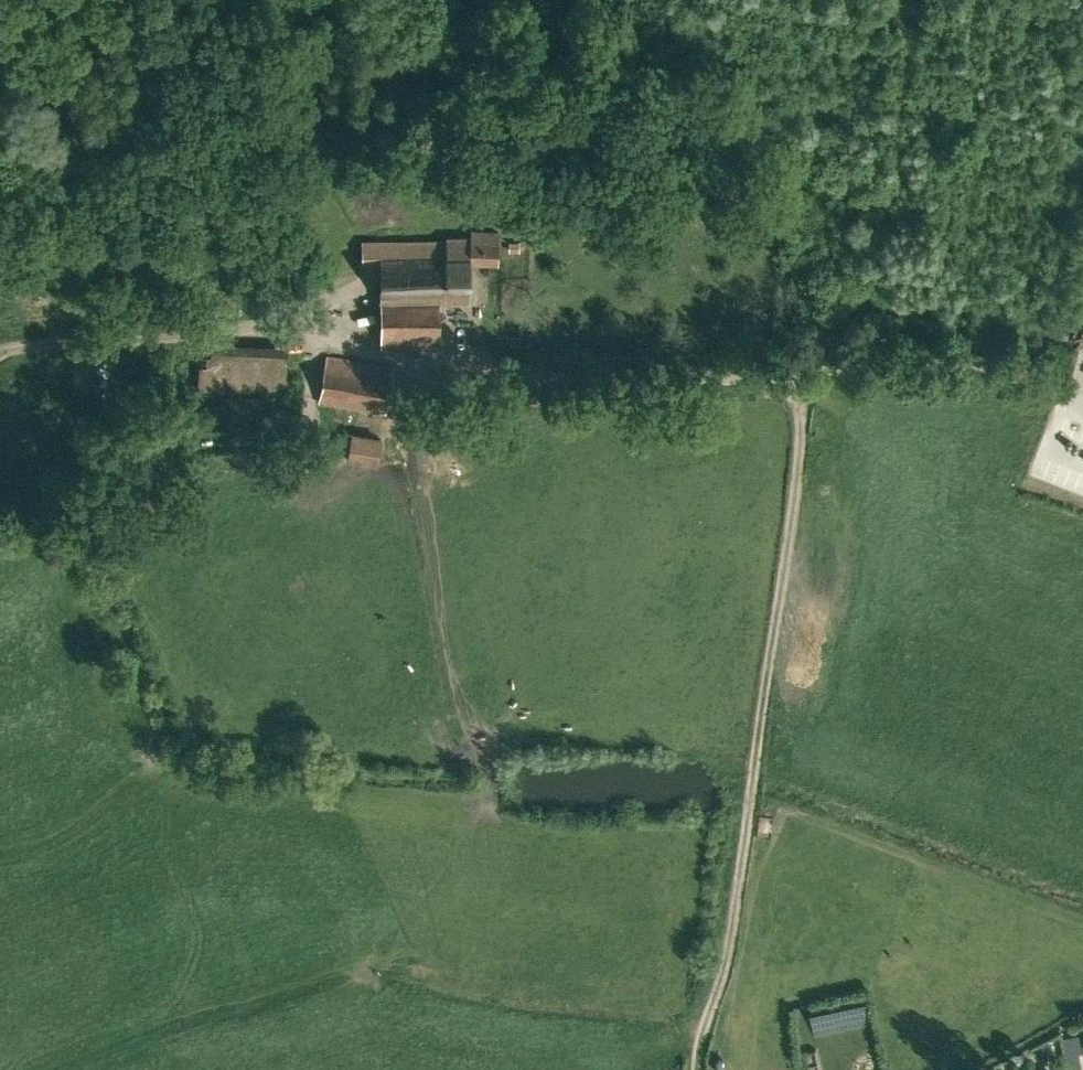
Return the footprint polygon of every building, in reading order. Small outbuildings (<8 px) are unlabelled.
[(363,262),(380,262),(380,345),(439,345),(439,301),(469,301),(469,260),(498,260),(498,230),(471,230),(471,236),(445,236),(445,240),(363,240),(363,262)] [(508,249),(518,249),(518,247),(518,242),(518,241),(508,241),(508,249)] [(287,345),(206,341),(203,385),(285,389),(287,345)] [(326,355),(319,399),(383,410),(391,366),(326,355)] [(377,467),(382,438),(350,433),(345,461),(377,467)] [(27,487),(6,446),(0,449),(0,500),(27,487)] [(1075,1035),(1062,1037),(1068,1068),(1082,1066),(1079,1052),(1075,1035)]
